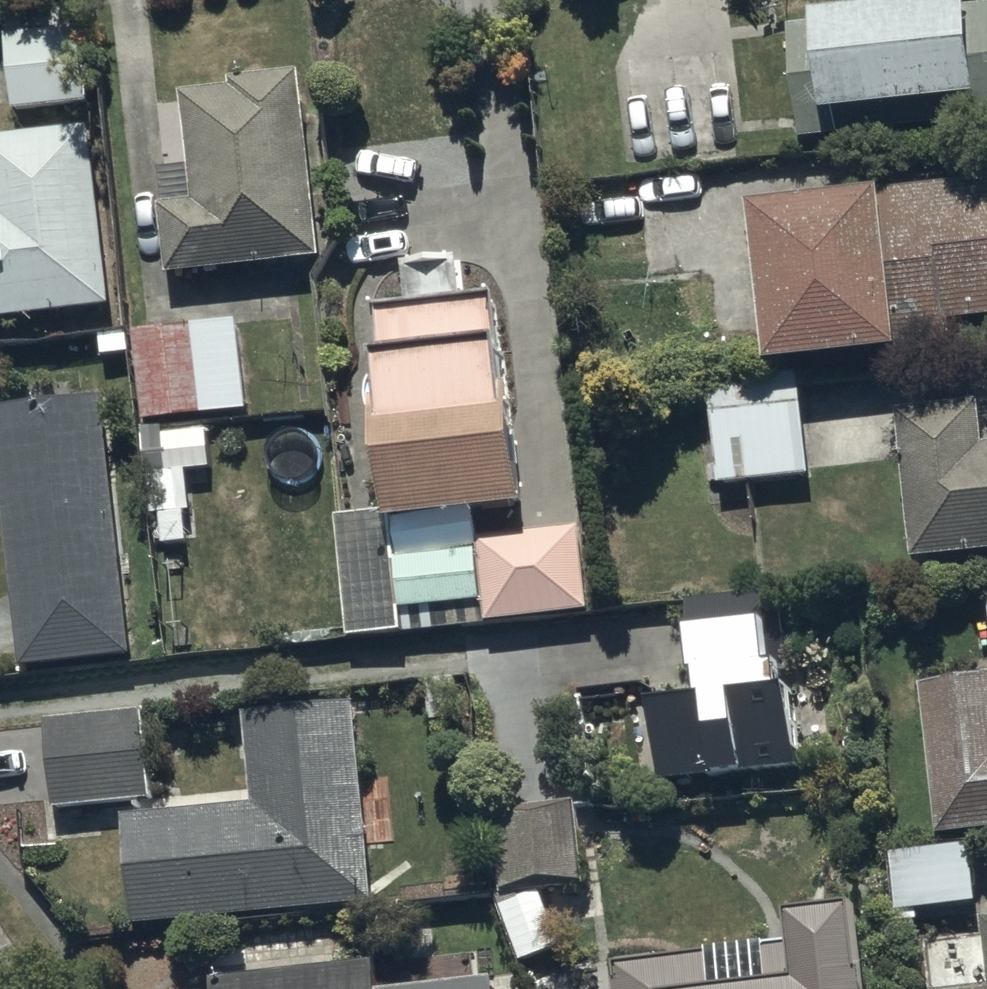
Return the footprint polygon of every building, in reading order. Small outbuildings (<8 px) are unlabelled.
[(970,2),(969,0),(891,0),(813,9),(814,25),(788,28),(800,140),(986,119),(986,0),(970,2)] [(7,29),(11,109),(77,106),(73,25),(7,29)] [(158,166),(163,200),(157,201),(167,277),(321,257),(297,71),(230,80),(230,84),(178,91),(187,162),(158,166)] [(0,136),(0,317),(111,304),(89,126),(0,136)] [(751,201),(768,365),(950,346),(947,316),(986,312),(986,176),(751,201)] [(401,263),(406,299),(375,303),(381,348),(375,349),(382,403),(373,404),(389,520),(521,502),(493,293),(492,287),(461,291),(456,256),(401,263)] [(246,409),(236,320),(131,332),(142,422),(246,409)] [(707,380),(719,481),(806,471),(794,370),(707,380)] [(0,406),(0,519),(15,665),(130,653),(104,396),(74,399),(72,382),(17,388),(19,404),(0,406)] [(895,408),(914,559),(986,550),(986,442),(985,442),(979,398),(895,408)] [(207,424),(142,429),(149,519),(159,518),(161,542),(195,539),(189,467),(210,466),(207,424)] [(346,635),(347,636),(480,622),(473,553),(473,549),(392,557),(388,524),(382,524),(380,509),(334,514),(346,635)] [(576,523),(476,537),(487,622),(587,609),(576,523)] [(778,590),(684,600),(694,691),(647,697),(657,780),(797,764),(778,590)] [(986,828),(986,670),(919,678),(937,833),(986,828)] [(186,808),(122,814),(130,925),(227,917),(227,925),(335,916),(334,906),(372,903),(369,862),(383,860),(377,791),(361,792),(353,701),(241,710),(248,790),(185,795),(186,808)] [(131,709),(45,717),(53,808),(139,799),(131,709)] [(561,804),(493,809),(486,809),(492,889),(567,884),(561,804)] [(968,841),(889,850),(896,911),(975,902),(968,841)] [(539,889),(498,906),(521,963),(562,946),(539,889)] [(609,959),(613,988),(866,988),(856,904),(787,912),(790,938),(609,959)] [(210,964),(212,988),(499,988),(498,975),(474,976),(473,961),(373,969),(373,959),(325,963),(324,955),(210,964)]
